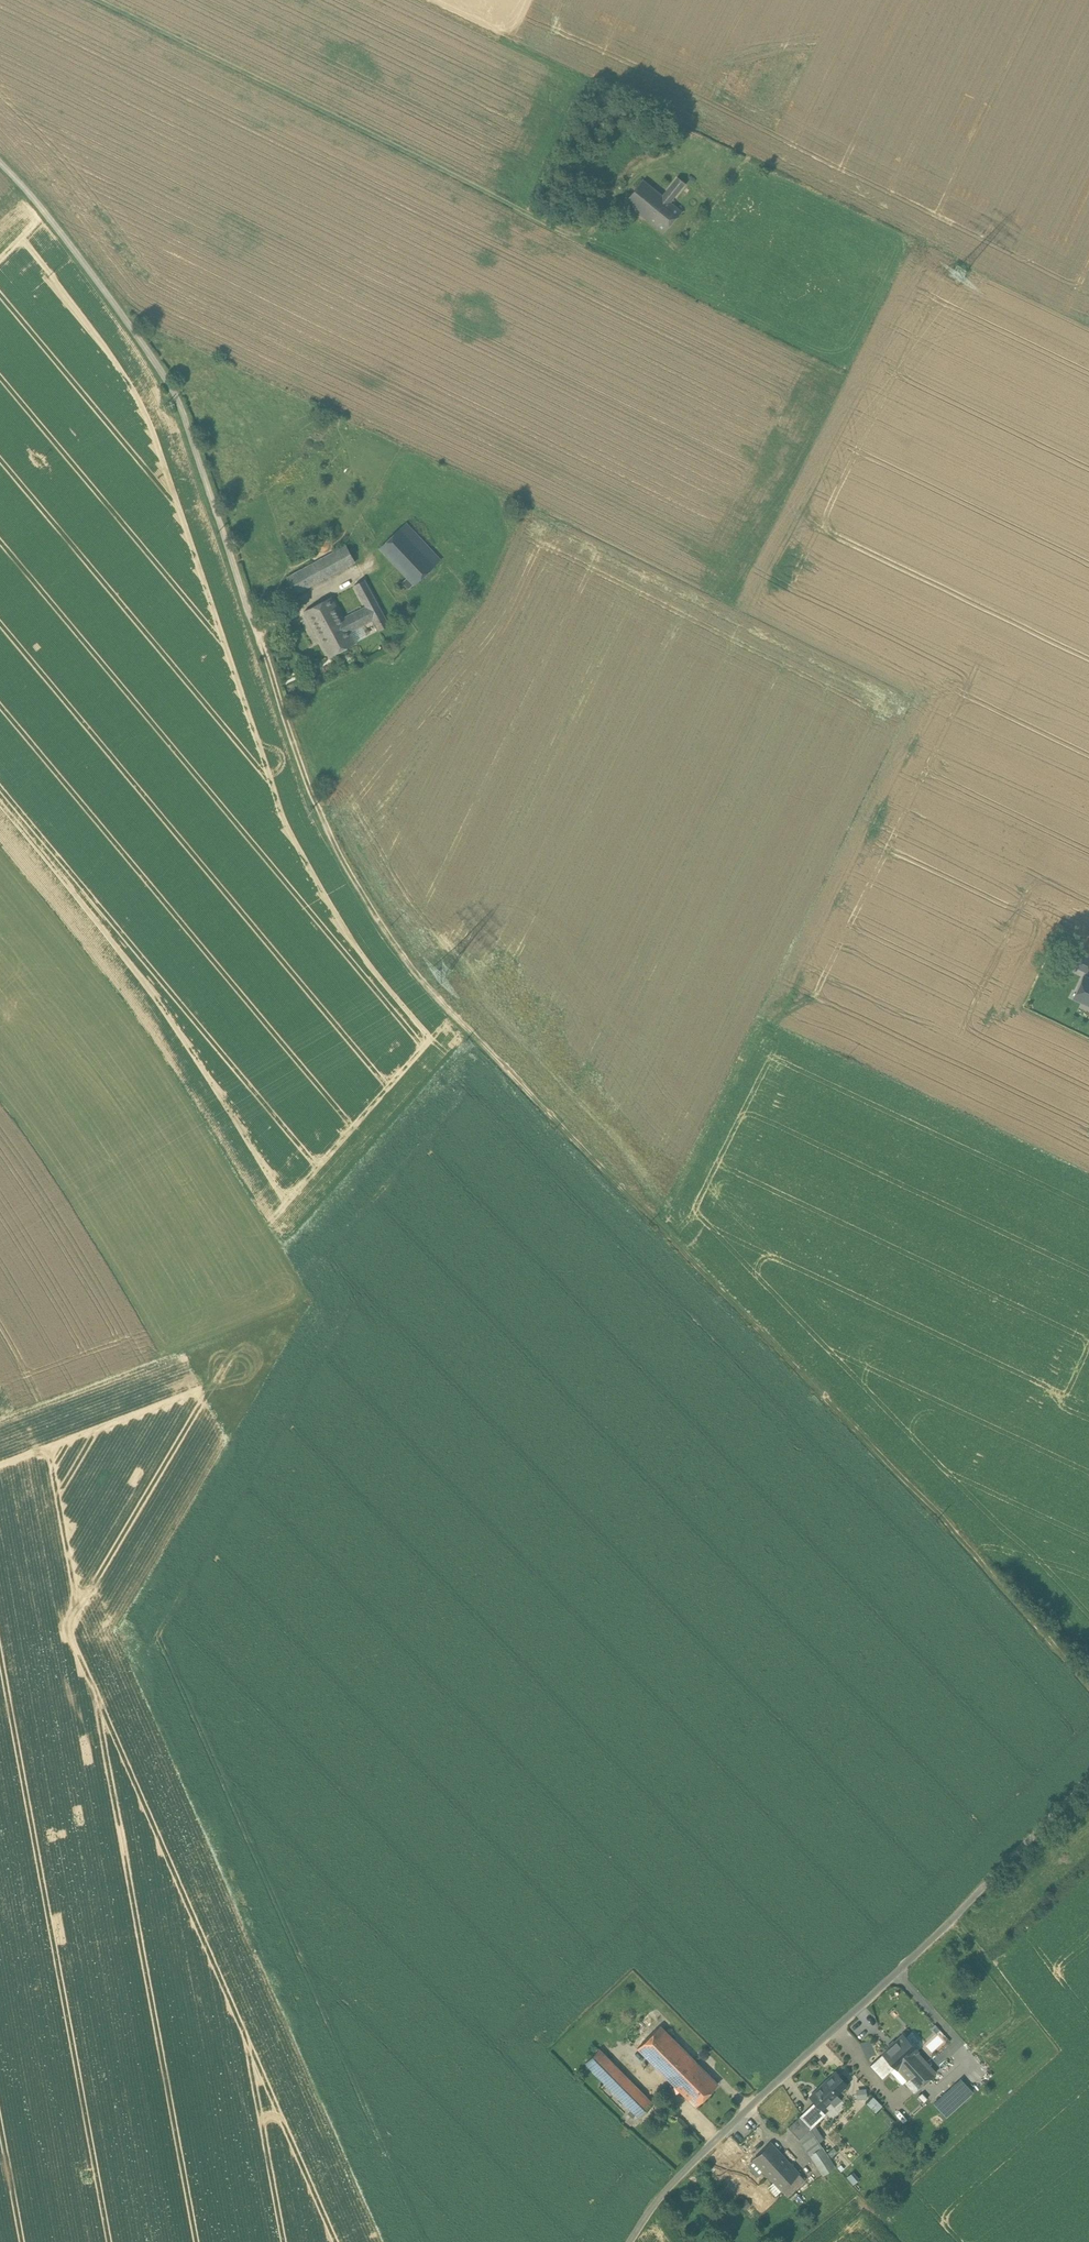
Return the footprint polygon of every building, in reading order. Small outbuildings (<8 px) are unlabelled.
[(678,177),(662,196),(666,198),(670,202),(685,183),(678,177)] [(662,196),(643,180),(625,201),(648,220),(666,198),(662,196)] [(666,198),(648,220),(663,232),(681,211),(670,202),(666,198)] [(442,559),(406,522),(401,527),(436,564),(442,559)] [(436,564),(401,527),(380,547),(408,577),(415,584),(436,564)] [(346,545),(287,577),(296,594),(355,563),(346,545)] [(409,590),(415,584),(408,577),(402,582),(409,590)] [(390,626),(366,580),(356,584),(367,605),(373,618),(380,631),(390,626)] [(344,617),(332,595),(306,609),(329,654),(356,640),(350,630),(344,617)] [(367,605),(344,617),(350,630),(373,618),(367,605)] [(314,662),(309,654),(303,657),(308,665),(314,662)] [(1074,949),(1069,962),(1087,970),(1088,965),(1088,956),(1074,949)] [(1074,997),(1088,1004),(1088,979),(1084,976),(1074,997)] [(696,2061),(660,2025),(638,2048),(673,2084),(696,2061)] [(898,2068),(917,2051),(917,2050),(903,2035),(883,2053),(895,2066),(898,2068)] [(653,2103),(599,2048),(586,2062),(639,2117),(653,2103)] [(917,2051),(898,2068),(907,2079),(904,2082),(914,2092),(936,2072),(917,2051)] [(895,2066),(883,2053),(870,2065),(882,2078),(891,2070),(895,2066)] [(718,2083),(696,2061),(673,2084),(695,2106),(718,2083)] [(822,2080),(833,2071),(826,2062),(815,2071),(822,2080)] [(895,2066),(891,2070),(903,2083),(904,2082),(907,2079),(898,2068),(895,2066)] [(834,2073),(810,2096),(815,2101),(822,2109),(830,2101),(829,2100),(846,2084),(846,2083),(844,2084),(840,2080),(840,2077),(837,2074),(834,2073)] [(960,2081),(937,2105),(945,2113),(968,2089),(960,2081)] [(873,2096),(867,2102),(876,2110),(881,2104),(873,2096)] [(815,2101),(811,2105),(822,2117),(826,2113),(822,2109),(815,2101)] [(811,2105),(800,2115),(812,2127),(822,2117),(811,2105)] [(812,2127),(800,2115),(788,2127),(800,2139),(811,2128),(812,2127)] [(811,2128),(800,2139),(810,2155),(822,2147),(811,2128)] [(799,2173),(771,2143),(754,2159),(764,2170),(774,2181),(782,2189),(799,2173)] [(822,2147),(810,2155),(823,2175),(835,2167),(822,2147)] [(764,2170),(754,2159),(747,2165),(758,2176),(764,2170)] [(722,2174),(727,2180),(736,2172),(731,2166),(722,2174)] [(799,2173),(782,2189),(788,2196),(805,2180),(799,2173)] [(775,2195),(782,2189),(774,2181),(768,2187),(775,2195)] [(745,2209),(750,2205),(746,2200),(741,2205),(745,2209)]
